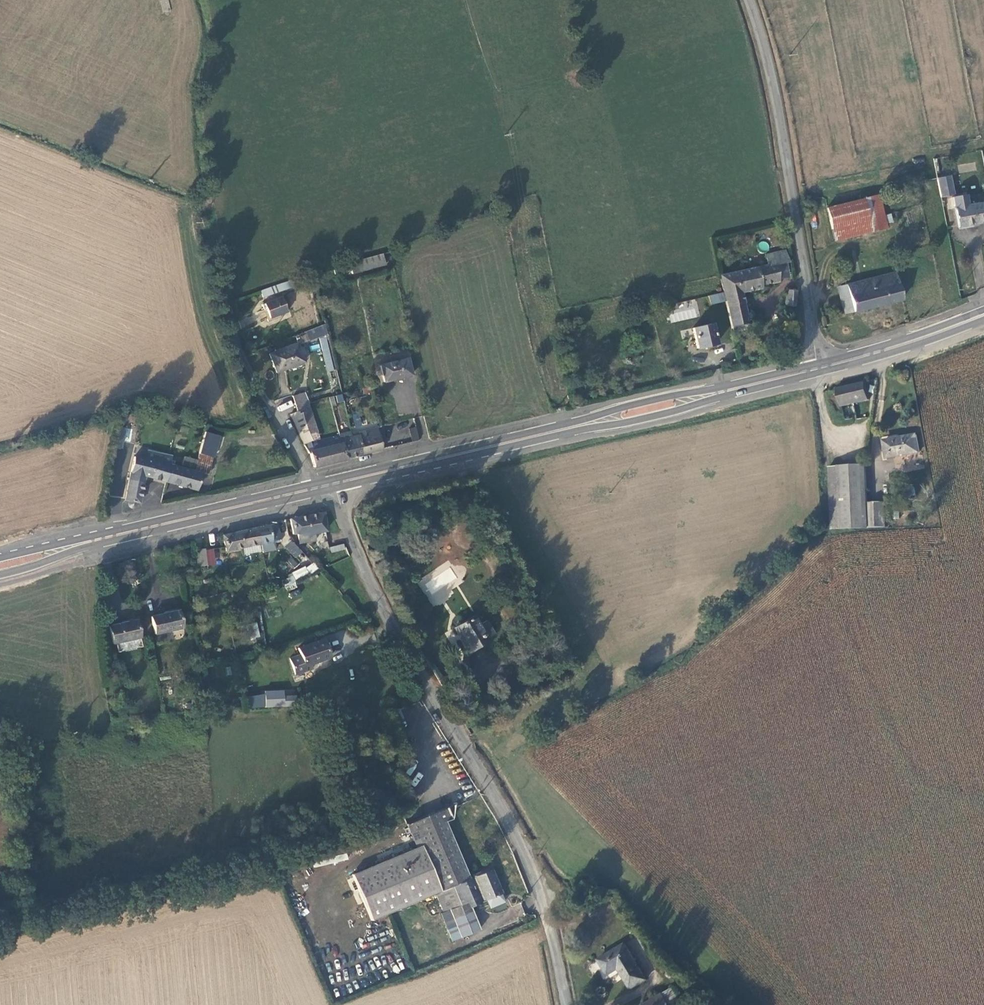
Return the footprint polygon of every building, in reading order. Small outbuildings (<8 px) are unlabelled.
[(164,12),(170,11),(168,0),(161,0),(164,12)] [(951,175),(939,178),(942,197),(955,194),(951,175)] [(880,199),(866,202),(873,234),(887,231),(880,199)] [(873,234),(866,202),(826,210),(832,242),(873,234)] [(979,203),(953,208),(957,227),(983,222),(979,203)] [(768,265),(720,276),(724,292),(726,295),(727,303),(736,333),(751,331),(744,294),(764,290),(763,288),(782,285),(781,282),(777,265),(786,262),(788,261),(786,250),(766,254),(768,265)] [(384,264),(380,253),(346,261),(348,266),(332,270),(334,275),(349,271),(349,273),(384,264)] [(790,280),(786,262),(777,265),(781,282),(790,280)] [(895,274),(846,285),(852,313),(901,302),(895,274)] [(295,279),(260,291),(261,296),(283,291),(284,293),(298,289),(295,279)] [(843,315),(852,313),(846,285),(837,288),(843,315)] [(798,292),(790,291),(788,307),(797,308),(798,292)] [(711,306),(727,303),(726,295),(709,297),(711,306)] [(284,299),(267,304),(271,318),(290,313),(284,299)] [(676,308),(674,302),(663,305),(664,310),(676,308)] [(647,309),(629,314),(630,322),(649,318),(647,309)] [(712,326),(693,329),(696,349),(716,345),(712,326)] [(296,347),(268,355),(274,374),(303,366),(296,347)] [(407,361),(379,367),(384,383),(412,374),(407,361)] [(867,381),(840,388),(845,405),(871,399),(867,381)] [(330,396),(332,404),(343,402),(342,394),(330,396)] [(295,414),(308,409),(303,395),(291,398),(295,414)] [(290,415),(305,445),(321,442),(308,409),(295,414),(290,415)] [(415,426),(408,428),(413,441),(419,438),(415,426)] [(130,441),(132,429),(124,428),(121,440),(130,441)] [(352,438),(356,456),(382,449),(377,430),(359,434),(359,436),(352,438)] [(311,453),(314,467),(356,456),(352,438),(347,440),(346,435),(321,442),(305,445),(311,453)] [(918,435),(910,436),(913,453),(920,452),(918,435)] [(913,453),(910,436),(886,440),(889,456),(913,453)] [(169,465),(172,456),(148,449),(145,458),(169,465)] [(145,475),(166,481),(169,465),(145,458),(134,455),(125,501),(130,502),(131,507),(134,507),(135,506),(136,502),(138,502),(145,475)] [(195,470),(199,457),(190,455),(187,468),(195,470)] [(213,457),(199,455),(199,457),(195,470),(195,472),(200,474),(209,475),(213,457)] [(169,465),(166,481),(196,490),(200,474),(195,472),(169,465)] [(830,466),(832,531),(870,528),(868,502),(867,465),(830,466)] [(868,502),(870,528),(887,528),(886,502),(868,502)] [(322,513),(291,520),(293,535),(298,535),(300,544),(316,541),(315,533),(327,531),(322,513)] [(277,525),(256,529),(260,545),(262,554),(275,551),(273,542),(280,541),(277,525)] [(256,529),(222,537),(226,552),(260,545),(256,529)] [(302,563),(308,557),(291,541),(284,547),(302,563)] [(330,547),(331,553),(346,550),(344,543),(330,547)] [(195,552),(196,567),(206,566),(205,551),(195,552)] [(322,570),(317,565),(308,567),(309,576),(322,570)] [(277,580),(269,582),(270,589),(279,587),(277,580)] [(151,617),(154,635),(181,630),(177,612),(151,617)] [(474,615),(455,627),(456,630),(455,632),(468,653),(488,639),(488,637),(495,633),(487,620),(480,624),(474,615)] [(140,647),(139,638),(135,621),(108,626),(111,644),(115,643),(117,653),(140,647)] [(250,623),(243,625),(247,639),(255,637),(250,623)] [(291,673),(309,669),(308,664),(327,658),(322,641),(296,648),(298,656),(287,659),(291,673)] [(269,690),(272,707),(280,706),(278,696),(277,689),(269,690)] [(278,696),(280,706),(287,704),(286,695),(278,696)] [(436,894),(441,892),(449,911),(460,939),(479,931),(470,908),(502,895),(492,871),(485,874),(473,879),(470,880),(446,822),(452,820),(447,808),(407,825),(408,828),(410,833),(416,848),(351,875),(371,921),(436,894)] [(436,894),(444,913),(449,911),(441,892),(436,894)] [(626,942),(600,959),(611,974),(621,967),(636,987),(649,976),(626,942)] [(661,993),(670,1004),(671,1004),(679,1000),(670,986),(661,993)] [(661,993),(644,1004),(670,1004),(661,993)]
